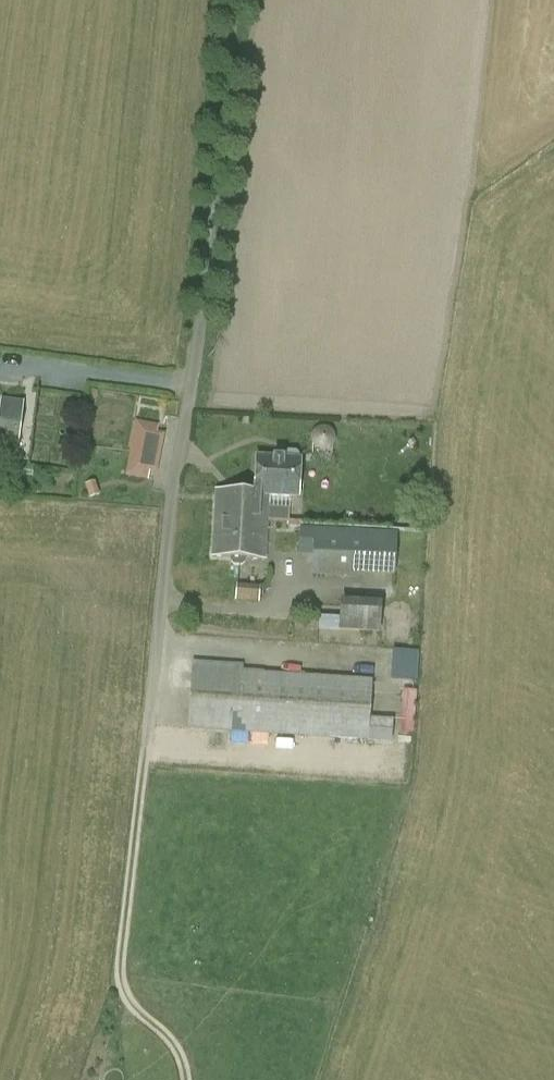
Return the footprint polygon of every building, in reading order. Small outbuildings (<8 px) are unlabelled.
[(17,451),(23,403),(1,400),(0,403),(0,449),(17,451)] [(134,432),(155,436),(157,426),(136,422),(134,432)] [(157,453),(131,449),(127,474),(147,478),(149,468),(154,469),(157,453)] [(254,492),(225,490),(227,492),(231,492),(230,502),(246,503),(245,518),(266,519),(314,518),(314,516),(290,514),(291,497),(298,498),(300,459),(256,456),(254,492)] [(227,492),(225,490),(215,489),(212,556),(265,559),(267,521),(288,523),(288,525),(313,526),(314,518),(266,519),(245,518),(246,503),(230,502),(231,492),(227,492)] [(298,555),(313,555),(312,575),(365,578),(365,575),(396,576),(397,532),(367,531),(300,527),(298,555)] [(261,600),(262,583),(238,583),(238,600),(261,600)] [(339,631),(380,633),(382,603),(340,600),(339,631)] [(372,679),(244,671),(244,665),(193,663),(187,729),(368,741),(391,743),(393,719),(370,718),(372,679)] [(416,690),(403,689),(400,733),(413,733),(416,690)]
